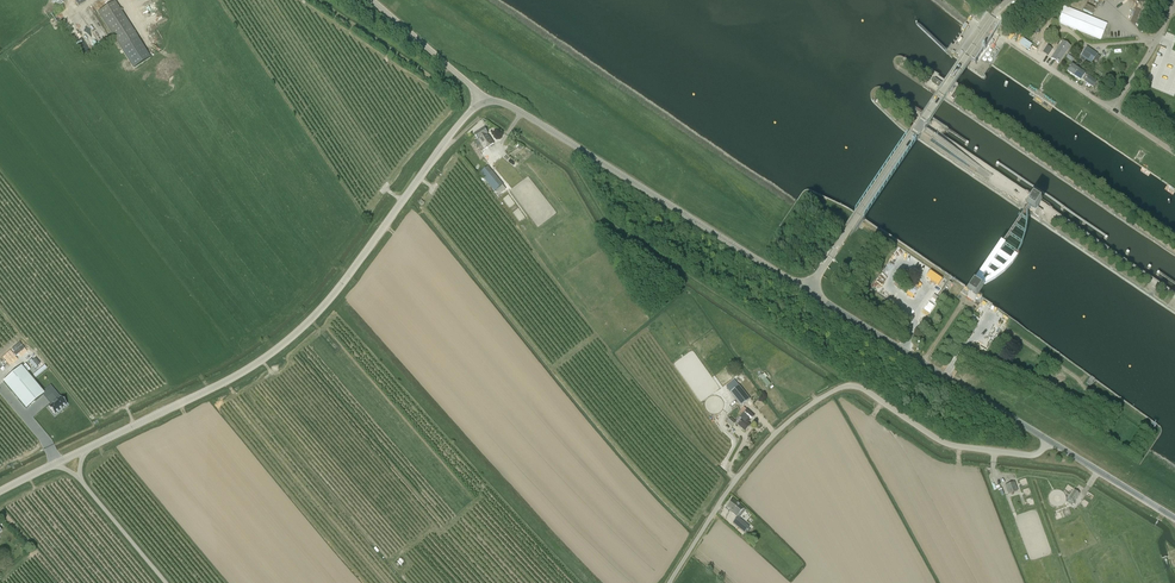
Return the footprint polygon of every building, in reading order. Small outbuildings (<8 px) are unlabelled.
[(121,48),(134,68),(150,57),(115,2),(98,13),(116,40),(121,48)] [(1087,4),(1084,11),(1094,15),(1096,8),(1087,4)] [(151,8),(155,21),(162,19),(158,6),(151,8)] [(102,41),(108,37),(96,20),(90,25),(102,41)] [(1058,63),(1070,47),(1063,42),(1051,58),(1058,63)] [(1047,46),(1043,52),(1048,56),(1052,49),(1047,46)] [(1094,59),(1097,54),(1087,48),(1081,57),(1091,63),(1094,59)] [(1112,58),(1112,49),(1105,49),(1104,58),(1112,58)] [(1067,72),(1074,76),(1078,69),(1071,65),(1067,72)] [(1085,74),(1078,69),(1074,76),(1080,81),(1082,79),(1084,81),(1093,87),(1096,81),(1088,75),(1087,76),(1085,74)] [(484,128),(475,134),(481,144),(480,145),(483,150),(494,143),(491,138),(484,128)] [(497,148),(483,157),(489,166),(503,158),(497,148)] [(488,167),(480,174),(495,192),(503,186),(488,167)] [(1043,212),(1031,204),(1027,209),(1028,209),(1028,210),(1034,213),(1034,215),(1038,218),(1043,212)] [(952,283),(949,281),(940,294),(943,296),(952,283)] [(968,298),(974,302),(975,302),(978,298),(978,297),(972,293),(971,293),(970,293),(967,297),(968,298)] [(33,356),(28,361),(36,370),(38,367),(37,366),(40,364),(33,356)] [(3,381),(26,408),(45,393),(22,366),(3,381)] [(43,367),(34,374),(36,377),(45,369),(43,367)] [(768,387),(772,384),(763,373),(760,376),(768,387)] [(53,396),(57,393),(54,389),(58,386),(49,374),(41,381),(53,396)] [(735,380),(726,387),(730,392),(739,385),(735,380)] [(739,385),(730,392),(741,406),(750,399),(743,390),(741,388),(739,385)] [(53,404),(49,408),(55,415),(67,405),(61,398),(57,401),(52,395),(48,399),(53,404)] [(743,420),(747,423),(748,421),(750,422),(754,416),(744,407),(740,411),(743,414),(742,414),(740,417),(743,420)] [(725,421),(727,423),(732,427),(736,423),(730,419),(728,417),(725,421)] [(750,426),(747,423),(743,420),(738,426),(745,432),(750,426)] [(1016,491),(1013,483),(1007,486),(1009,493),(1016,491)] [(1080,494),(1074,490),(1069,498),(1072,500),(1072,501),(1074,502),(1075,501),(1080,494)] [(745,511),(744,509),(733,500),(727,508),(740,518),(745,511)] [(745,533),(750,527),(738,517),(733,523),(745,533)]
